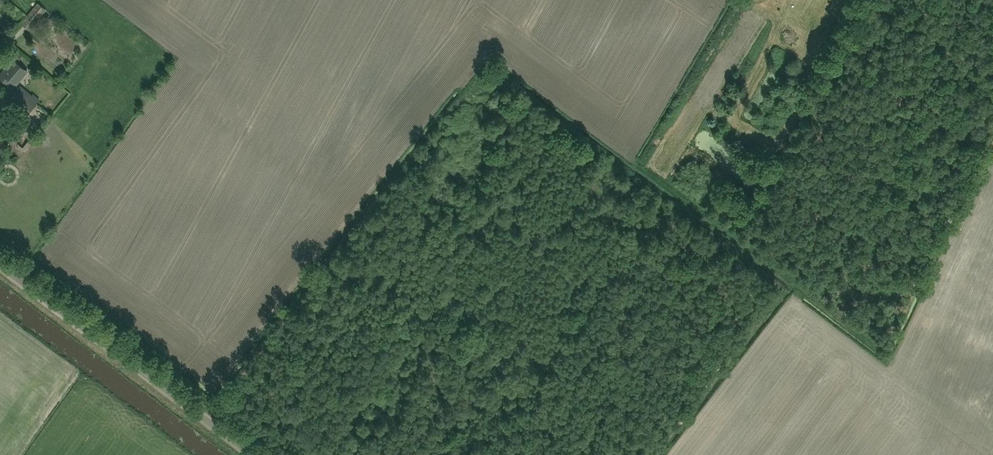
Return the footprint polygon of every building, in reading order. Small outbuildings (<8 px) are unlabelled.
[(30,30),(47,9),(38,2),(22,23),(30,30)] [(12,78),(18,82),(27,70),(14,59),(0,75),(0,76),(8,83),(12,78)] [(36,102),(19,87),(8,100),(25,115),(36,102)]
